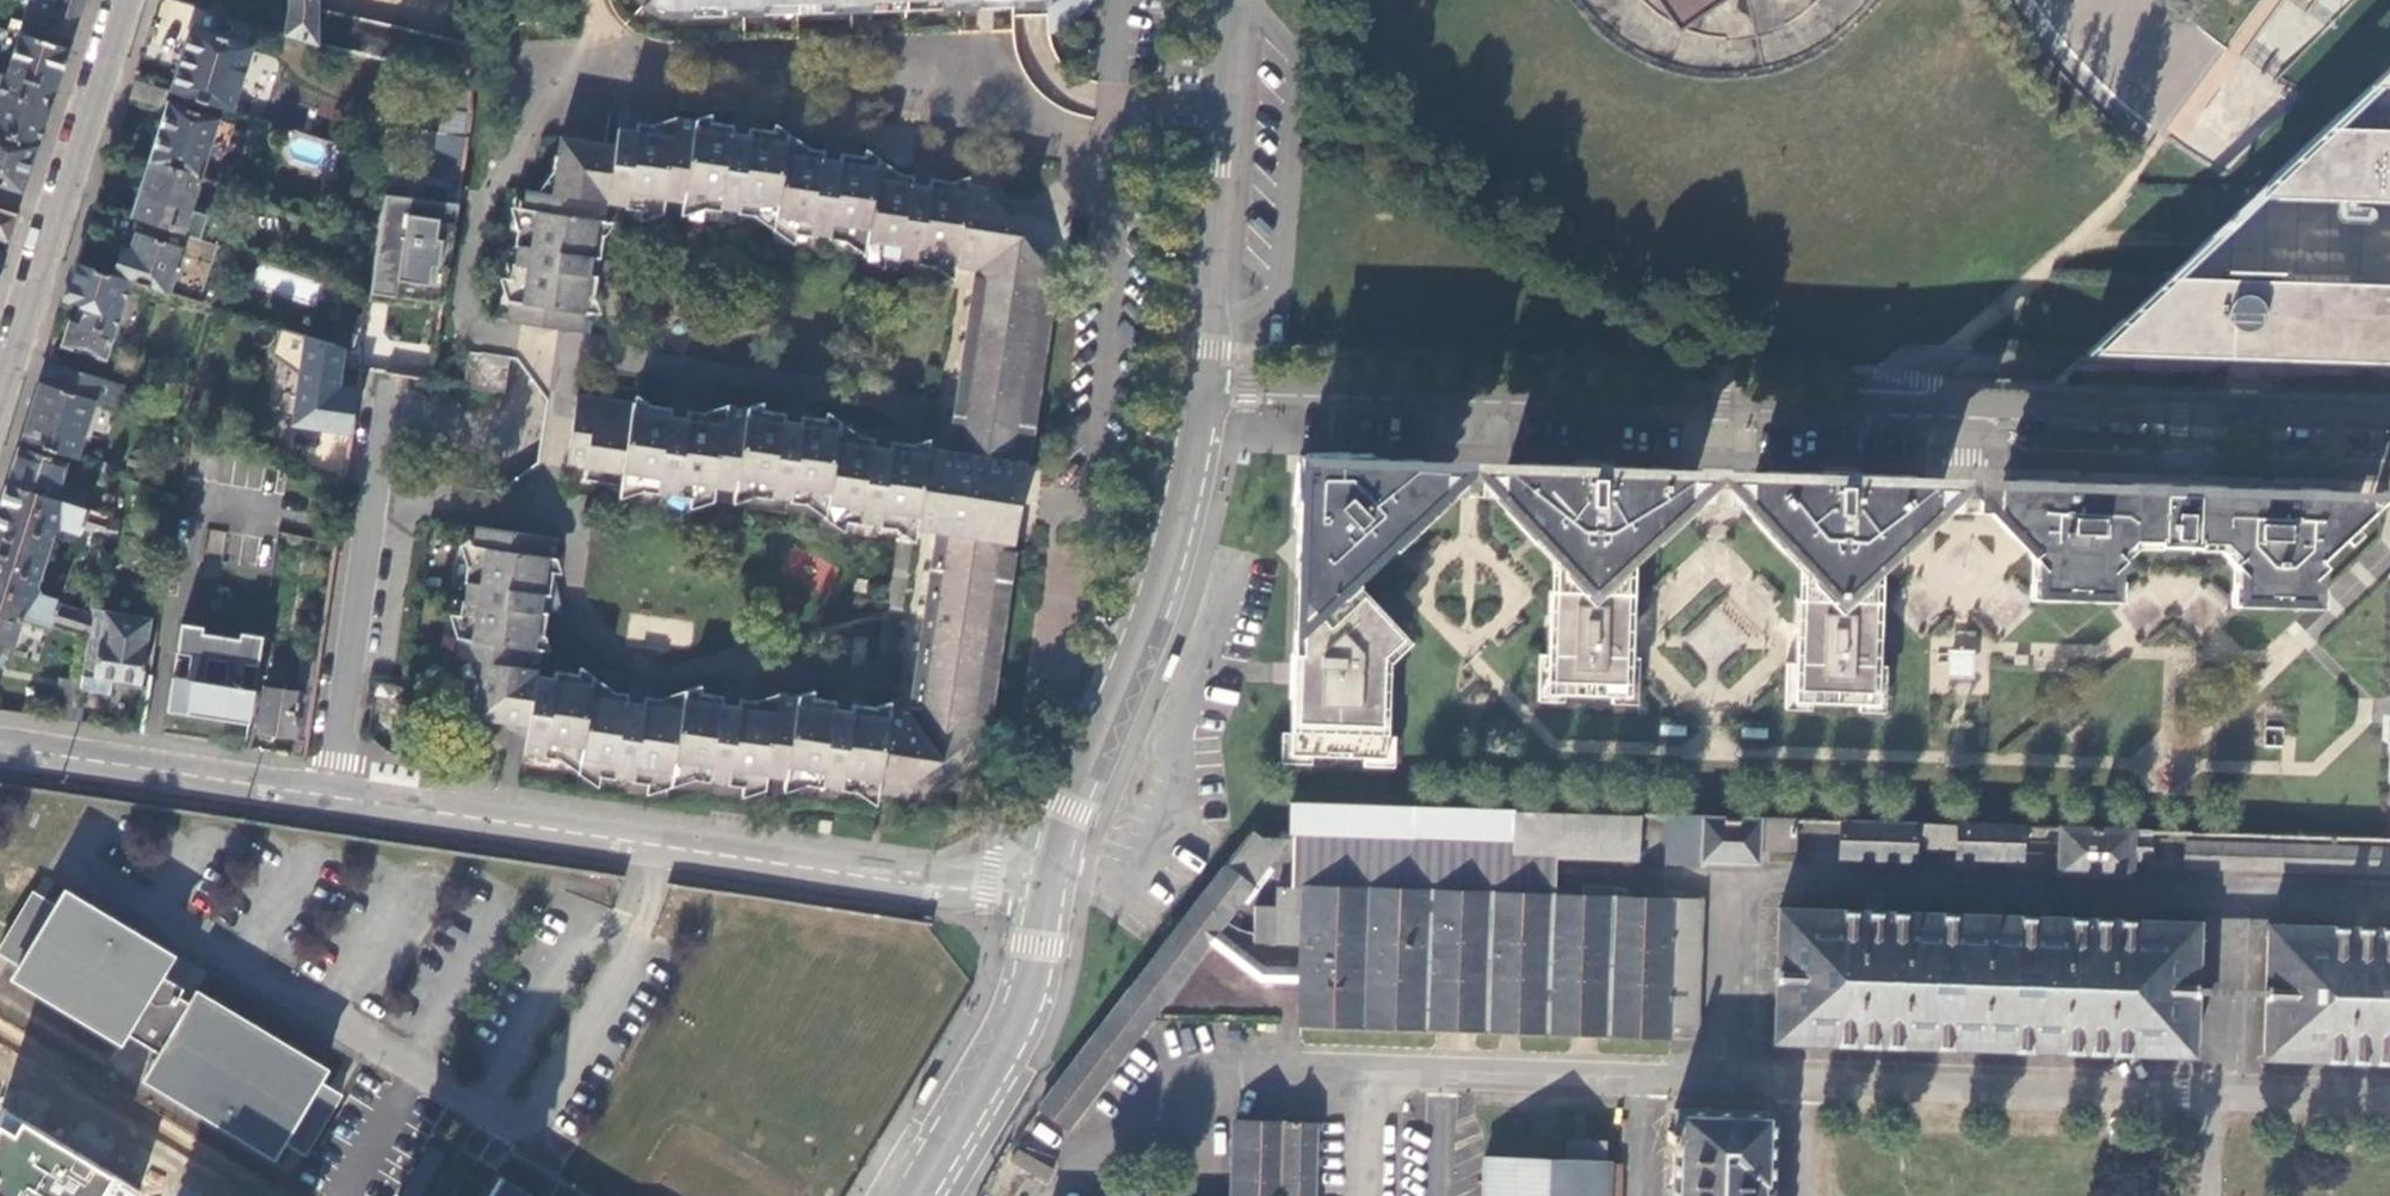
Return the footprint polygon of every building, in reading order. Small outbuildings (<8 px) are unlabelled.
[(84,0),(39,0),(38,1),(36,0),(29,0),(18,34),(69,50),(84,0)] [(284,34),(316,44),(317,9),(316,0),(284,0),(284,34)] [(614,8),(619,16),(625,23),(631,29),(641,35),(650,40),(661,43),(672,44),(1015,33),(1015,18),(1031,18),(1052,17),(1053,36),(1061,35),(1068,32),(1076,28),(1083,24),(1089,18),(1094,12),(1097,4),(1099,0),(611,0),(614,8)] [(1668,33),(1711,0),(1645,0),(1668,33)] [(317,9),(316,44),(468,78),(467,42),(317,9)] [(231,110),(251,46),(191,27),(171,91),(231,110)] [(55,92),(69,50),(18,34),(5,73),(5,74),(49,90),(55,92)] [(2248,197),(2389,201),(2389,63),(2248,197)] [(49,111),(43,108),(49,90),(5,74),(5,73),(0,72),(0,134),(38,145),(49,111)] [(165,89),(135,80),(129,98),(160,108),(165,89)] [(200,177),(216,181),(220,170),(204,166),(219,117),(168,101),(149,161),(200,177)] [(522,189),(521,189),(513,252),(507,289),(503,320),(586,332),(606,202),(664,210),(666,198),(721,206),(775,215),(774,227),(837,236),(868,241),(866,254),(956,267),(968,187),(879,173),(881,159),(787,145),(789,133),(677,116),(675,127),(617,119),(614,144),(557,137),(548,194),(522,189)] [(427,131),(421,171),(457,183),(458,183),(465,136),(427,131)] [(38,145),(0,134),(0,186),(23,194),(38,145)] [(148,222),(216,243),(222,222),(205,216),(206,215),(190,210),(200,177),(149,161),(131,216),(148,222)] [(968,187),(956,267),(978,271),(951,449),(1026,461),(1027,453),(1029,454),(1053,288),(1052,288),(1053,280),(991,191),(968,187)] [(441,202),(387,194),(363,332),(421,342),(441,202)] [(7,242),(17,213),(0,208),(0,240),(7,242)] [(198,302),(216,243),(148,222),(144,235),(135,232),(129,251),(121,249),(113,275),(129,280),(198,302)] [(137,336),(147,304),(141,302),(144,295),(126,289),(129,280),(113,275),(76,263),(65,297),(79,302),(87,304),(81,323),(73,321),(70,320),(63,343),(104,356),(105,353),(113,356),(121,330),(137,336)] [(970,298),(974,273),(960,271),(956,296),(970,298)] [(2172,278),(2125,324),(2114,323),(2086,351),(2234,356),(2234,349),(2251,350),(2252,357),(2389,361),(2389,284),(2172,278)] [(79,302),(73,321),(81,323),(87,304),(79,302)] [(293,428),(351,436),(357,388),(341,386),(346,349),(281,329),(276,355),(300,374),(293,428)] [(462,385),(474,387),(479,358),(466,356),(462,385)] [(474,387),(502,392),(506,362),(479,358),(474,387)] [(76,458),(95,399),(70,391),(39,381),(20,440),(76,458)] [(904,481),(910,443),(874,438),(840,433),(842,420),(731,403),(730,414),(576,392),(566,465),(584,467),(582,480),(716,502),(718,488),(828,504),(826,519),(883,527),(891,479),(904,481)] [(883,527),(938,535),(942,512),(951,449),(910,443),(904,481),(891,479),(883,527)] [(60,482),(66,460),(19,445),(6,483),(82,506),(86,491),(60,482)] [(1013,543),(1026,461),(951,449),(942,512),(965,515),(962,536),(1013,544),(1013,543)] [(1360,462),(1361,457),(1323,456),(1321,493),(1328,493),(1360,462)] [(1430,481),(1432,460),(1380,458),(1361,457),(1360,462),(1328,493),(1321,493),(1319,576),(1320,576),(1320,587),(1329,588),(1343,603),(1326,619),(1325,645),(1324,652),(1316,652),(1312,755),(1348,756),(1348,750),(1372,750),(1372,755),(1392,756),(1392,758),(1407,758),(1411,662),(1405,655),(1426,635),(1395,602),(1394,604),(1370,579),(1451,503),(1438,490),(1430,481)] [(93,469),(106,473),(110,463),(97,459),(93,469)] [(1438,490),(1461,491),(1455,483),(1456,460),(1432,460),(1430,481),(1438,490)] [(1478,492),(1480,461),(1463,461),(1461,491),(1464,491),(1478,492)] [(1508,487),(1510,462),(1480,461),(1478,492),(1478,493),(1499,494),(1499,493),(1508,487)] [(1679,491),(1680,468),(1551,464),(1510,462),(1508,487),(1499,493),(1527,524),(1528,523),(1542,537),(1541,538),(1556,555),(1555,570),(1564,571),(1563,590),(1554,590),(1554,614),(1548,614),(1547,655),(1545,692),(1573,693),(1573,689),(1597,690),(1597,693),(1629,695),(1631,656),(1633,593),(1628,593),(1629,555),(1688,500),(1679,491)] [(1756,494),(1757,471),(1680,468),(1679,491),(1688,500),(1746,503),(1756,494)] [(1911,532),(1938,509),(1928,499),(1922,492),(1928,485),(1928,477),(1757,471),(1756,494),(1746,503),(1803,564),(1802,579),(1811,580),(1809,598),(1803,597),(1801,623),(1795,623),(1792,700),(1823,701),(1823,697),(1845,698),(1845,702),(1875,702),(1878,656),(1881,602),(1874,602),(1876,564),(1911,532)] [(1943,504),(1945,478),(1928,477),(1928,485),(1928,499),(1938,509),(1943,504)] [(2004,502),(2006,480),(1945,478),(1943,504),(1938,509),(1999,511),(1997,508),(2004,502)] [(2348,535),(2348,527),(2349,496),(2328,495),(2329,490),(2313,490),(2298,489),(2281,493),(2225,491),(2225,487),(2138,484),(2130,484),(2130,488),(2076,486),(2064,482),(2016,480),(2015,492),(2004,502),(1997,508),(1999,511),(2033,550),(2028,555),(2036,564),(2035,590),(2062,591),(2063,586),(2083,587),(2082,592),(2109,592),(2110,567),(2120,558),(2114,552),(2130,538),(2130,537),(2154,538),(2154,541),(2196,543),(2196,540),(2219,541),(2233,555),(2228,560),(2237,571),(2236,596),(2263,597),(2263,592),(2283,593),(2283,598),(2310,599),(2310,595),(2311,574),(2321,565),(2316,559),(2323,553),(2331,553),(2332,535),(2348,535)] [(82,506),(6,483),(0,503),(0,609),(33,619),(87,636),(90,614),(59,604),(58,599),(41,593),(37,584),(53,532),(61,528),(78,534),(81,531),(82,529),(103,537),(107,514),(82,506)] [(1464,491),(1461,491),(1438,490),(1451,503),(1464,491)] [(1012,549),(1013,544),(962,536),(965,515),(942,512),(938,535),(912,713),(889,709),(877,790),(900,793),(987,725),(988,717),(990,717),(1015,550),(1012,549)] [(766,774),(877,790),(889,709),(778,693),(776,705),(683,692),(681,704),(590,691),(592,678),(551,673),(550,681),(536,678),(555,541),(471,528),(454,654),(482,658),(474,716),(529,725),(525,751),(579,759),(578,773),(669,786),(671,773),(764,786),(766,774)] [(151,618),(91,607),(90,614),(87,636),(80,675),(111,680),(140,684),(151,618)] [(0,609),(0,649),(9,652),(17,629),(29,632),(33,619),(0,609)] [(248,723),(254,688),(242,686),(245,664),(260,666),(264,636),(242,633),(242,640),(203,636),(204,627),(182,624),(177,652),(191,655),(188,679),(172,676),(166,712),(248,723)] [(1944,653),(1942,664),(1949,664),(1950,668),(1951,671),(1953,673),(1955,674),(1958,675),(1962,674),(1965,673),(1967,671),(1968,668),(1969,664),(1970,661),(1971,654),(1944,653)] [(1949,664),(1942,664),(1942,681),(1970,682),(1971,654),(1970,661),(1969,664),(1968,668),(1967,671),(1965,673),(1962,674),(1958,675),(1955,674),(1953,673),(1951,671),(1950,668),(1949,664)] [(2029,656),(2016,656),(2016,664),(2028,664),(2029,656)] [(296,692),(311,694),(316,662),(301,659),(296,692)] [(111,680),(80,675),(79,681),(78,689),(108,694),(111,680)] [(78,689),(79,681),(58,678),(52,720),(72,722),(78,689)] [(257,731),(305,739),(311,694),(296,692),(263,687),(257,731)] [(1684,727),(1661,727),(1661,734),(1684,735),(1684,727)] [(1766,729),(1742,728),(1742,737),(1765,737),(1766,729)] [(1633,862),(1635,812),(1291,801),(1289,836),(1508,845),(1508,857),(1552,859),(1633,862)] [(1788,852),(1789,818),(1662,813),(1661,863),(1755,867),(1756,851),(1788,852)] [(1910,850),(1911,821),(1898,821),(1837,819),(1835,859),(1909,862),(1910,850)] [(1953,851),(1953,823),(1911,821),(1910,850),(1953,851)] [(2146,829),(2135,829),(2073,827),(1953,823),(1953,851),(1952,859),(2018,861),(2052,874),(2128,877),(2129,866),(2145,866),(2146,842),(2146,829)] [(1252,828),(1037,1111),(1062,1130),(1204,946),(1213,934),(1286,835),(1260,834),(1252,828)] [(2166,830),(2146,829),(2146,842),(2165,843),(2166,830)] [(1551,897),(1552,859),(1508,857),(1508,845),(1289,836),(1287,889),(1551,897)] [(2389,876),(2389,847),(2179,841),(2177,869),(2389,876)] [(1551,897),(1287,889),(1274,888),(1273,909),(1251,908),(1250,941),(1296,945),(1296,969),(1295,984),(1295,1026),(1666,1038),(1667,1025),(1694,1026),(1699,901),(1551,897)] [(0,946),(0,949),(21,961),(53,908),(31,895),(0,946)] [(194,993),(190,1001),(179,994),(184,987),(162,974),(172,957),(70,896),(67,902),(59,897),(53,908),(21,961),(18,966),(24,970),(21,976),(123,1038),(127,1032),(160,1052),(146,1074),(269,1148),(273,1142),(280,1146),(286,1136),(318,1083),(321,1078),(314,1074),(318,1068),(194,993)] [(2186,1056),(2189,997),(2189,987),(2192,925),(1775,911),(1770,1043),(2186,1056)] [(2259,999),(2258,1059),(2389,1063),(2389,931),(2261,927),(2260,989),(2259,999)] [(1213,934),(1204,946),(1255,984),(1295,984),(1296,969),(1259,968),(1213,934)] [(2189,987),(2189,997),(2259,999),(2260,989),(2189,987)] [(339,1096),(318,1083),(286,1136),(307,1149),(339,1096)] [(149,1194),(0,1108),(0,1195),(148,1195),(149,1194)] [(1756,1185),(1759,1185),(1761,1119),(1676,1117),(1674,1195),(1755,1195),(1756,1185)] [(1312,1125),(1231,1122),(1229,1195),(1310,1195),(1312,1125)] [(1605,1176),(1606,1164),(1601,1163),(1602,1141),(1563,1141),(1562,1162),(1481,1160),(1480,1195),(1604,1195),(1605,1176)] [(1016,1150),(1010,1163),(1046,1178),(1052,1165),(1016,1150)] [(521,1169),(505,1195),(566,1195),(521,1169)] [(1604,1195),(1620,1195),(1621,1176),(1605,1176),(1604,1195)]
